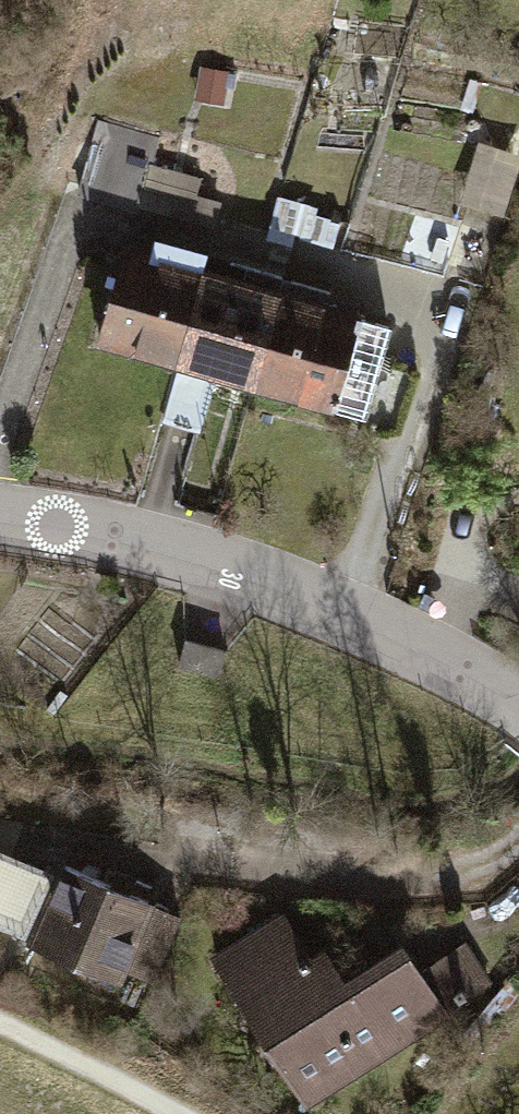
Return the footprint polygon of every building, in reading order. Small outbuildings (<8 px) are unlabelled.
[(149,147),(91,128),(72,189),(130,207),(149,147)] [(516,160),(476,147),(455,211),(495,224),(516,160)] [(309,209),(275,199),(262,244),(296,254),(299,245),(329,254),(336,229),(306,220),(309,209)] [(81,353),(159,376),(192,269),(197,252),(163,242),(158,259),(114,246),(81,353)] [(159,376),(244,401),(277,294),(244,285),(249,267),(218,258),(213,276),(192,269),(159,376)] [(244,401),(355,436),(388,329),(334,312),(340,292),(298,279),(291,299),(277,294),(244,401)] [(36,936),(62,876),(0,849),(0,921),(36,936)] [(111,885),(66,866),(62,876),(36,936),(33,941),(115,976),(121,962),(147,902),(148,900),(126,891),(132,877),(117,871),(111,885)] [(180,917),(147,902),(121,962),(154,977),(180,917)] [(274,921),(205,965),(299,1112),(495,987),(467,944),(410,981),(389,948),(330,985),(312,956),(301,963),(274,921)]
